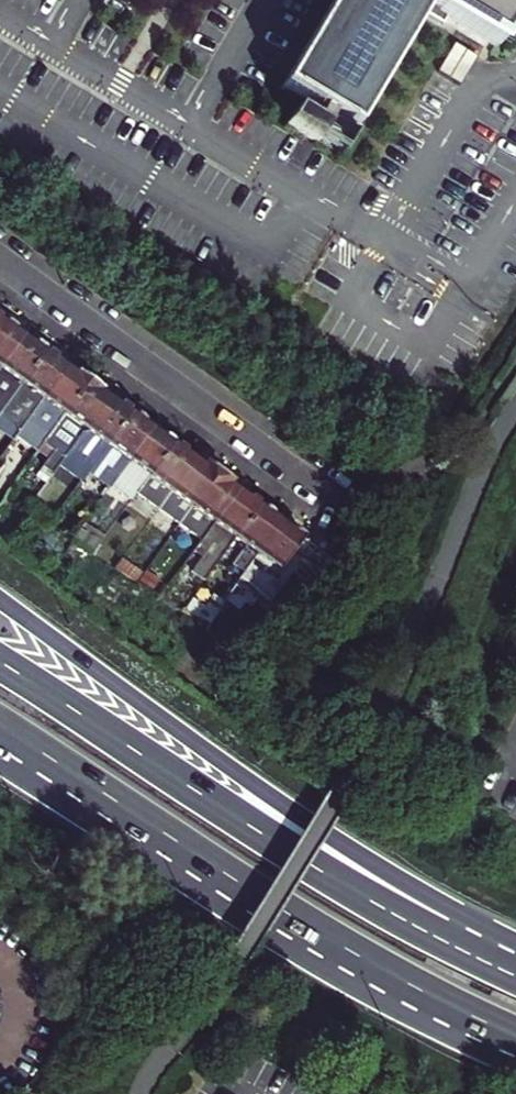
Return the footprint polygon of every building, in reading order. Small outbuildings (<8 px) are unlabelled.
[(277,82),(350,127),(428,0),(327,0),(277,82)] [(500,38),(515,13),(515,0),(438,0),(500,38)] [(0,323),(0,370),(24,336),(2,320),(0,323)] [(24,336),(0,370),(0,411),(2,412),(46,352),(24,336)] [(46,352),(2,412),(23,428),(67,367),(46,352)] [(54,407),(64,414),(88,382),(67,367),(23,428),(18,435),(29,442),(54,407)] [(86,429),(109,398),(88,382),(64,414),(75,422),(43,466),(54,473),(86,429)] [(86,429),(108,445),(131,413),(109,398),(86,429)] [(18,435),(23,428),(2,412),(0,415),(0,420),(9,426),(8,428),(18,435)] [(120,473),(152,428),(131,413),(108,445),(90,470),(98,476),(93,483),(97,487),(85,503),(72,494),(50,524),(73,539),(80,528),(120,473)] [(18,435),(8,428),(0,439),(0,460),(18,435)] [(141,488),(172,443),(152,428),(120,473),(141,488)] [(159,509),(194,459),(172,443),(141,488),(137,493),(159,509)] [(180,524),(216,474),(194,459),(159,509),(180,524)] [(201,539),(237,490),(216,474),(180,524),(201,539)] [(224,529),(236,538),(259,506),(237,490),(201,539),(191,553),(199,560),(210,543),(212,544),(224,529)] [(242,576),(280,521),(259,506),(236,538),(219,560),(242,576)] [(264,592),(289,557),(303,537),(280,521),(242,576),(233,588),(240,590),(247,580),(264,592)] [(73,539),(92,551),(99,541),(80,528),(73,539)] [(289,557),(305,567),(319,549),(303,537),(289,557)]
